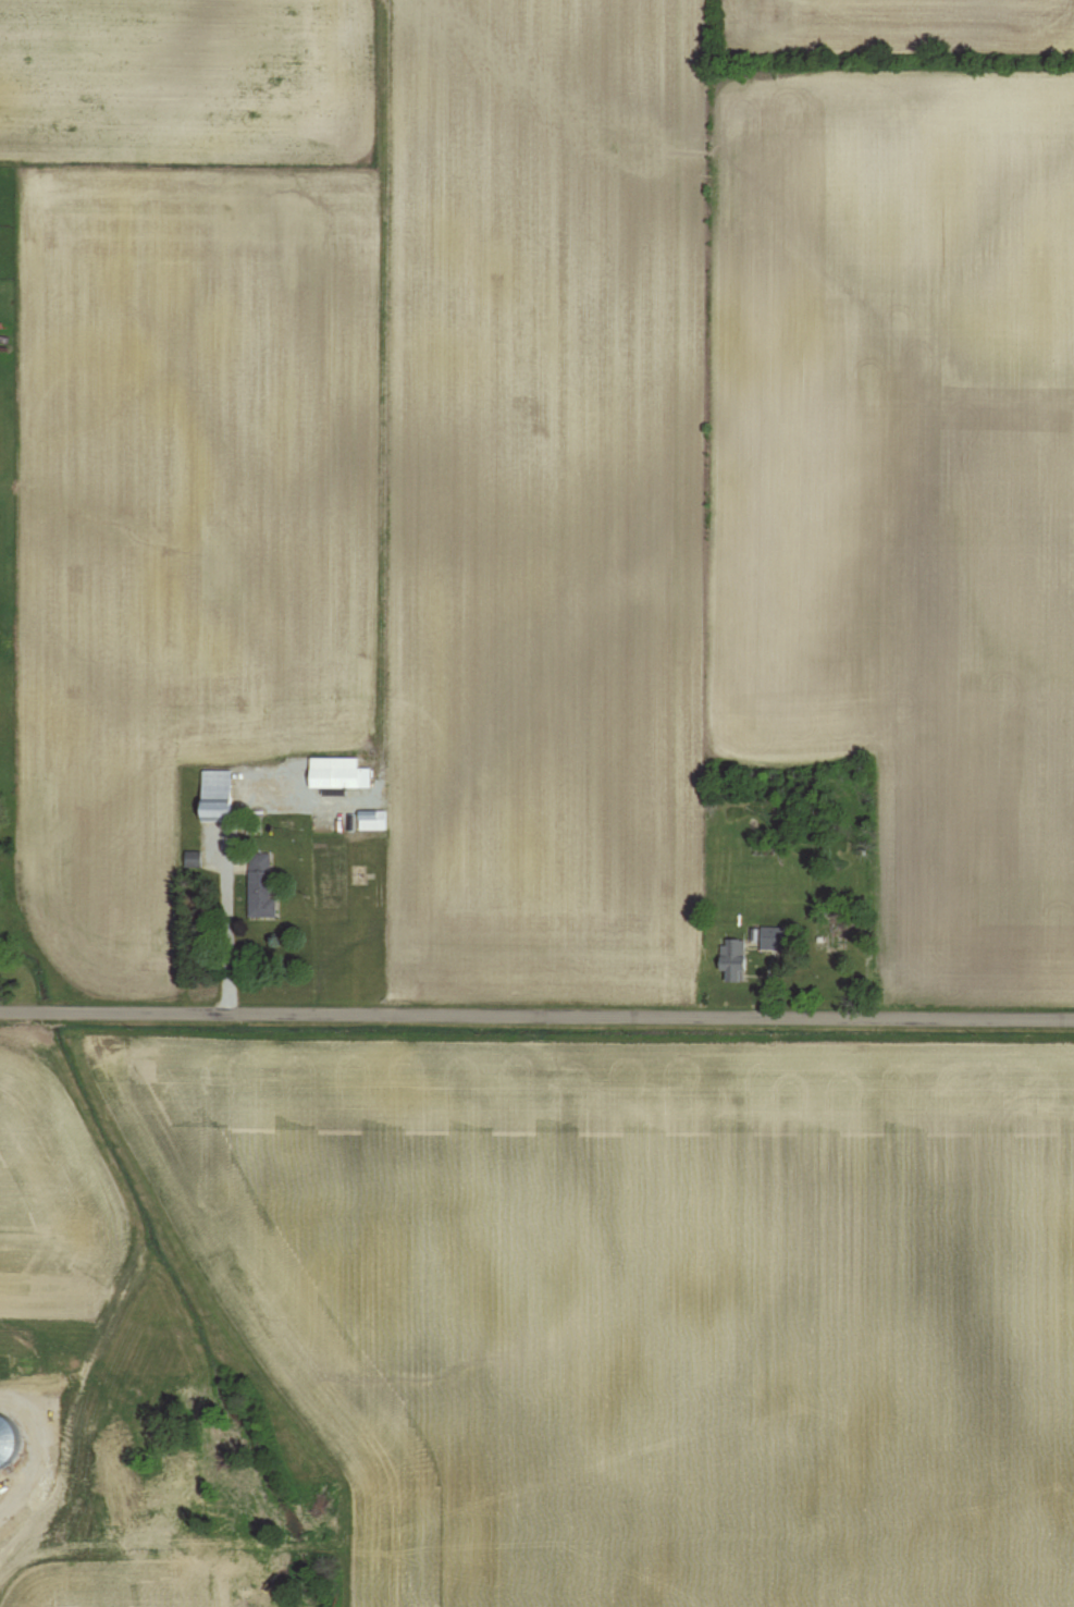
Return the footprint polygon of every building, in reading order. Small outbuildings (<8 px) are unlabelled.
[(308,789),(369,789),(369,769),(356,769),(356,759),(309,758),(308,789)] [(230,770),(199,770),(199,820),(230,820),(230,770)] [(383,811),(357,811),(357,831),(383,831),(383,811)] [(248,918),(275,918),(275,899),(270,899),(270,852),(248,852),(248,918)] [(782,928),(759,928),(759,949),(782,949),(782,928)] [(743,983),(743,940),(719,940),(719,971),(724,971),(724,983),(743,983)] [(0,1428),(0,1446),(14,1446),(14,1428),(0,1428)]
